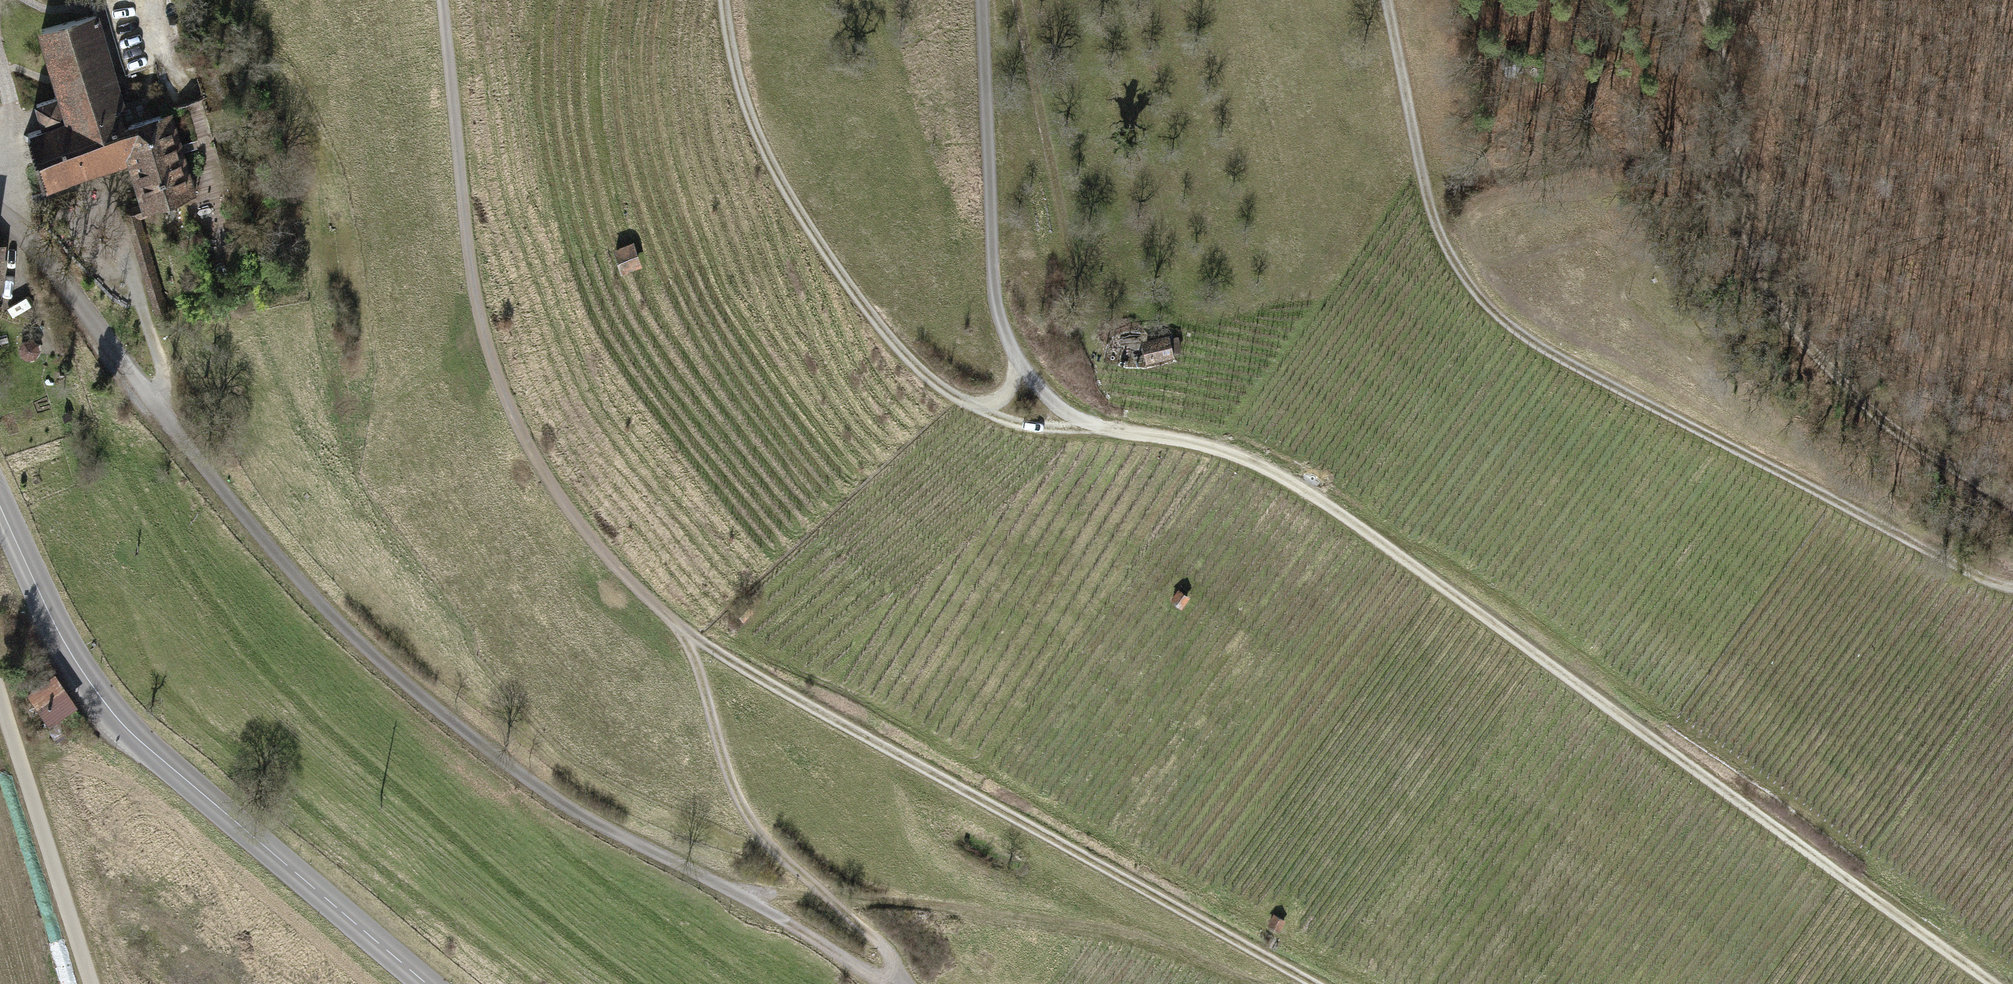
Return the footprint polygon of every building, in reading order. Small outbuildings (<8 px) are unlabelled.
[(97,16),(45,32),(65,96),(41,104),(49,129),(32,134),(50,191),(132,166),(148,216),(200,200),(173,112),(131,125),(97,16)] [(636,241),(615,249),(625,273),(646,265),(636,241)] [(1174,336),(1147,342),(1152,364),(1179,358),(1174,336)] [(1191,596),(1179,588),(1171,599),(1184,607),(1191,596)] [(744,601),(735,610),(744,620),(754,611),(744,601)] [(83,708),(58,672),(28,692),(53,728),(83,708)] [(1287,920),(1274,912),(1268,922),(1280,930),(1287,920)]
